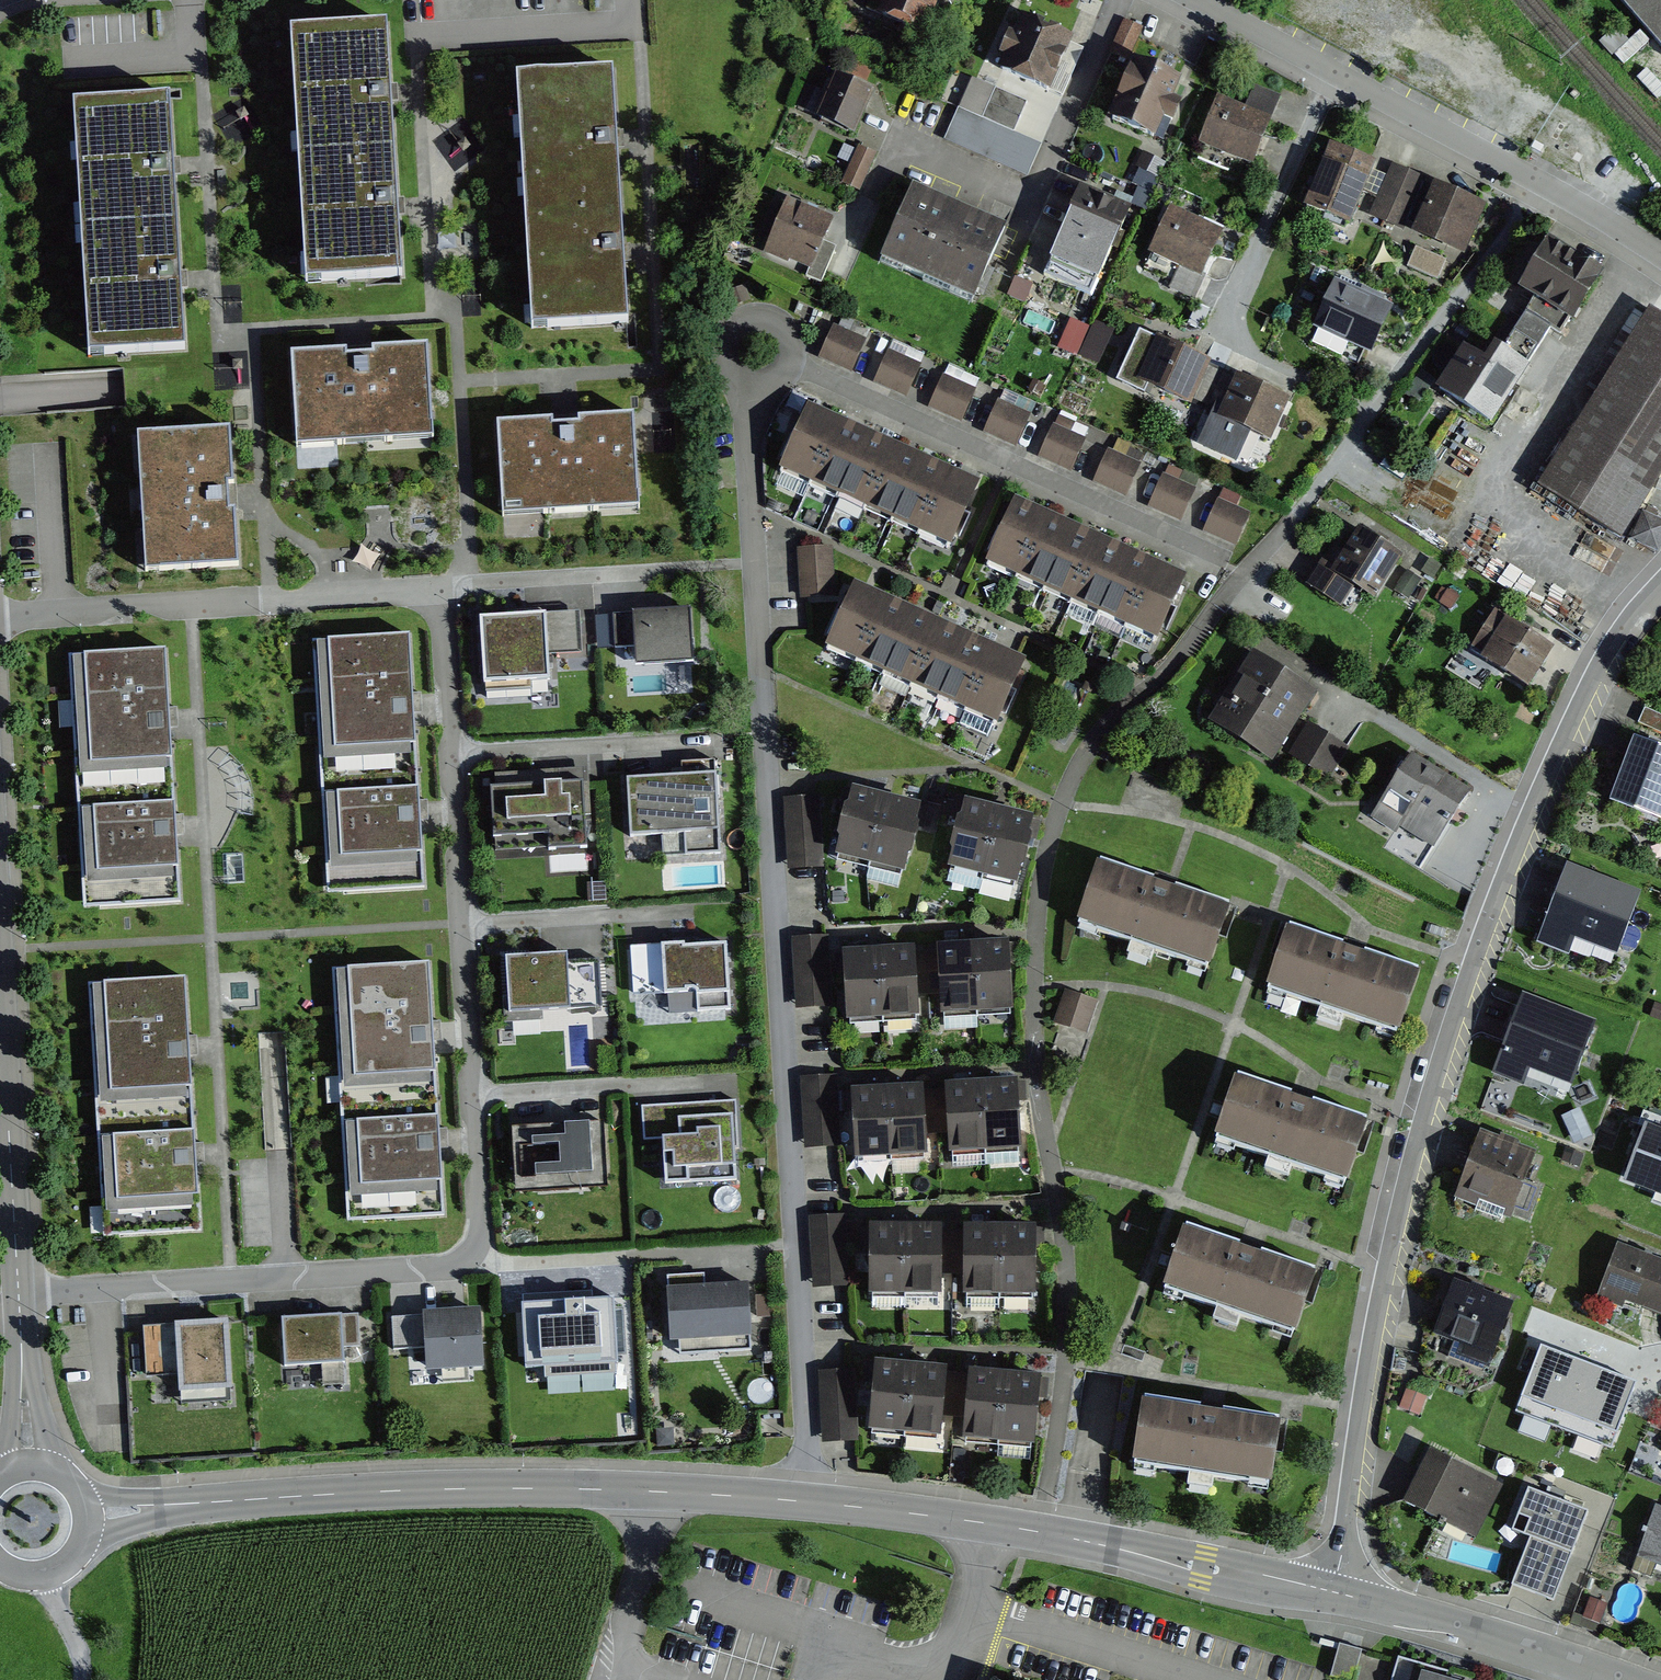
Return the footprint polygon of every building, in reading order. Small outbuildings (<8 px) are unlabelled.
[(870,21),(917,42),(935,0),(878,0),(870,21)] [(1660,50),(1660,0),(1617,0),(1660,50)] [(1125,16),(1116,51),(1136,57),(1146,22),(1125,16)] [(1067,42),(1012,20),(990,75),(1040,100),(1067,42)] [(291,31),(306,287),(401,281),(397,208),(390,93),(386,26),(291,31)] [(1177,84),(1128,63),(1098,123),(1148,146),(1177,84)] [(612,73),(516,79),(533,339),(629,333),(624,254),(616,141),(612,73)] [(870,95),(828,79),(810,124),(849,140),(870,95)] [(1249,167),(1268,119),(1220,97),(1199,143),(1249,167)] [(168,99),(74,105),(89,358),(184,353),(179,282),(172,169),(168,99)] [(862,142),(846,180),(864,188),(881,150),(862,142)] [(1377,161),(1332,143),(1299,207),(1346,230),(1377,161)] [(1461,257),(1483,207),(1396,167),(1372,218),(1461,257)] [(1002,227),(907,188),(876,258),(967,301),(1002,227)] [(1122,212),(1073,192),(1041,260),(1089,285),(1122,212)] [(831,220),(783,200),(762,254),(809,273),(831,220)] [(1222,230),(1170,209),(1148,254),(1201,280),(1222,230)] [(1566,325),(1598,274),(1541,244),(1512,290),(1566,325)] [(1393,309),(1331,281),(1310,326),(1371,357),(1393,309)] [(1101,361),(1116,329),(1076,312),(1061,343),(1101,361)] [(1647,312),(1533,489),(1617,543),(1660,474),(1660,321),(1647,312)] [(867,342),(833,329),(820,359),(852,375),(867,342)] [(1209,364),(1154,340),(1133,385),(1186,412),(1209,364)] [(1524,368),(1487,345),(1479,357),(1460,347),(1432,387),(1487,427),(1524,368)] [(359,351),(290,356),(297,448),(432,439),(426,346),(359,351)] [(923,368),(889,352),(876,386),(908,401),(923,368)] [(1290,399),(1233,376),(1207,433),(1222,440),(1229,427),(1269,443),(1290,399)] [(978,393),(945,378),(930,411),(962,424),(978,393)] [(1032,421),(996,404),(984,434),(1016,449),(1032,421)] [(948,555),(978,490),(807,412),(777,478),(948,555)] [(564,425),(502,429),(507,508),(637,501),(633,421),(564,425)] [(1088,443),(1055,429),(1037,462),(1071,475),(1088,443)] [(230,430),(138,435),(146,571),(238,566),(234,504),(230,430)] [(1145,467),(1109,451),(1095,485),(1129,501),(1145,467)] [(1199,491),(1164,476),(1148,509),(1182,525),(1199,491)] [(1253,513),(1220,499),(1205,532),(1238,547),(1253,513)] [(1153,644),(1183,580),(1013,504),(984,567),(1153,644)] [(1660,549),(1660,514),(1642,506),(1629,535),(1660,549)] [(1403,557),(1355,524),(1306,591),(1340,610),(1356,588),(1374,601),(1403,557)] [(835,595),(833,547),(797,549),(799,597),(835,595)] [(999,725),(1026,664),(853,588),(826,649),(999,725)] [(690,604),(632,608),(636,664),(694,660),(690,604)] [(1557,646),(1493,614),(1474,645),(1483,651),(1477,663),(1524,691),(1557,646)] [(546,615),(480,621),(486,693),(552,688),(546,615)] [(409,637),(313,643),(329,895),(425,889),(420,813),(413,703),(409,637)] [(164,644),(77,650),(92,900),(179,895),(175,828),(169,721),(164,644)] [(1331,779),(1350,747),(1300,718),(1316,692),(1249,651),(1205,719),(1271,759),(1280,746),(1331,779)] [(1629,739),(1606,802),(1660,824),(1660,751),(1629,739)] [(1469,789),(1409,755),(1371,816),(1398,836),(1403,828),(1433,849),(1469,789)] [(681,782),(628,785),(631,836),(686,832),(687,857),(719,855),(713,764),(680,766),(681,782)] [(581,780),(491,786),(495,843),(550,839),(551,850),(585,848),(581,780)] [(900,870),(915,809),(849,793),(834,853),(900,870)] [(824,869),(819,797),(785,800),(790,871),(824,869)] [(1015,883),(1029,820),(959,804),(945,867),(1015,883)] [(1210,966),(1230,909),(1098,864),(1079,922),(1210,966)] [(1638,893),(1563,865),(1537,944),(1565,956),(1571,939),(1615,955),(1638,893)] [(1398,1031),(1418,973),(1289,929),(1269,987),(1398,1031)] [(726,938),(661,942),(665,996),(730,992),(726,938)] [(831,1007),(828,938),(795,939),(798,1008),(831,1007)] [(1012,1010),(1009,945),(934,949),(936,1013),(1012,1010)] [(568,950),(504,955),(508,1005),(572,1001),(568,950)] [(917,1014),(913,950),(840,955),(844,1018),(917,1014)] [(419,961),(335,967),(353,1211),(436,1205),(419,961)] [(183,977),(95,982),(110,1222),(197,1216),(194,1159),(188,1050),(183,977)] [(1098,1033),(1105,1005),(1064,994),(1056,1022),(1098,1033)] [(1594,1023),(1518,997),(1489,1075),(1566,1098),(1594,1023)] [(837,1077),(801,1080),(807,1151),(843,1148),(837,1077)] [(1022,1148),(1018,1082),(941,1087),(945,1152),(1022,1148)] [(1346,1181),(1365,1124),(1235,1082),(1217,1140),(1346,1181)] [(924,1157),(921,1090),(851,1093),(854,1160),(924,1157)] [(731,1099),(665,1103),(669,1181),(735,1178),(731,1099)] [(594,1115),(519,1118),(521,1175),(596,1172),(594,1115)] [(1640,1125),(1620,1184),(1660,1201),(1660,1133),(1640,1125)] [(1536,1153),(1477,1133),(1451,1201),(1511,1213),(1536,1153)] [(848,1285),(846,1216),(812,1217),(814,1286),(848,1285)] [(942,1294),(942,1231),(868,1231),(868,1294),(942,1294)] [(1036,1294),(1036,1231),(962,1232),(962,1294),(1036,1294)] [(1291,1333),(1310,1276),(1189,1235),(1170,1292),(1291,1333)] [(1617,1244),(1599,1288),(1660,1316),(1660,1262),(1617,1244)] [(743,1280),(664,1284),(667,1346),(746,1343),(743,1280)] [(1513,1304),(1451,1282),(1429,1335),(1491,1355),(1513,1304)] [(477,1306),(424,1309),(427,1366),(480,1362),(477,1306)] [(226,1314),(178,1316),(180,1382),(228,1380),(226,1314)] [(343,1314),(280,1315),(280,1359),(343,1359),(343,1314)] [(1631,1369),(1561,1344),(1553,1362),(1540,1358),(1530,1386),(1611,1422),(1618,1405),(1631,1369)] [(940,1434),(944,1374),(870,1369),(866,1429),(940,1434)] [(858,1439),(856,1372),(819,1373),(821,1441),(858,1439)] [(1034,1444),(1039,1383),(962,1377),(957,1438),(1034,1444)] [(1271,1488),(1280,1424),(1147,1405),(1138,1470),(1271,1488)] [(1502,1485),(1427,1454),(1405,1508),(1475,1542),(1502,1485)] [(1587,1519),(1530,1497),(1513,1538),(1530,1545),(1512,1590),(1553,1606),(1587,1519)] [(1654,1508),(1637,1558),(1660,1566),(1660,1511),(1654,1508)] [(1343,1641),(1334,1673),(1355,1679),(1364,1648),(1343,1641)]
